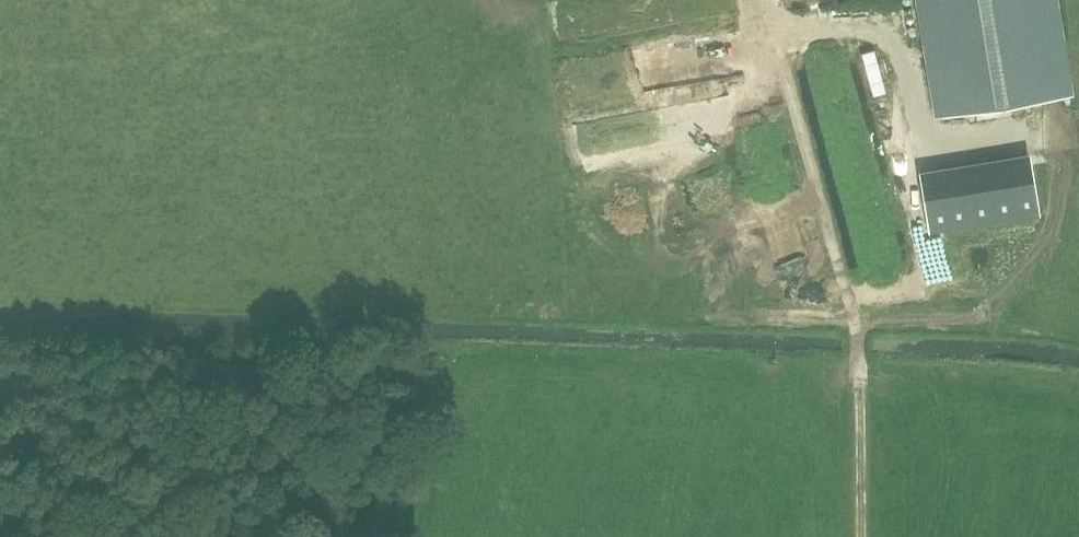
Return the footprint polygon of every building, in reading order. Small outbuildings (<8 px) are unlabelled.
[(936,116),(1074,94),(1059,0),(917,0),(936,116)] [(735,31),(654,43),(662,92),(685,89),(685,84),(742,75),(735,31)]
